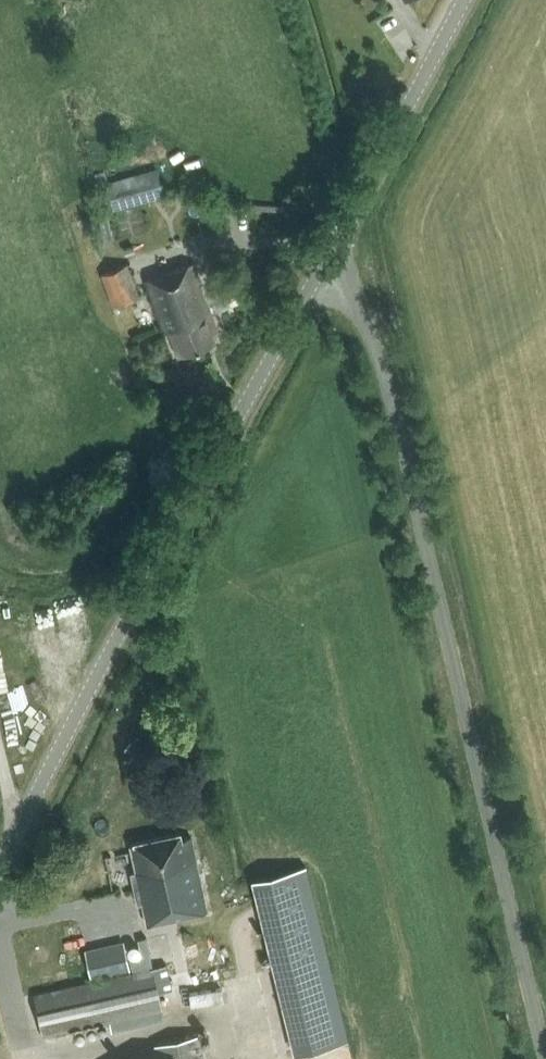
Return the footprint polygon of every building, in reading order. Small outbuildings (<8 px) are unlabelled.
[(164,194),(156,168),(107,182),(114,208),(164,194)] [(212,332),(219,329),(211,309),(213,308),(195,261),(147,280),(175,353),(216,340),(212,332)] [(139,297),(127,264),(101,273),(113,306),(139,297)] [(239,289),(235,276),(219,281),(223,294),(239,289)] [(181,837),(180,831),(130,842),(136,871),(131,872),(137,903),(142,902),(147,924),(208,911),(191,835),(181,837)] [(133,971),(34,993),(43,1036),(109,1021),(112,1030),(164,1018),(162,1009),(163,1009),(159,992),(172,989),(166,963),(153,966),(146,937),(139,939),(143,956),(130,959),(133,971)] [(92,979),(130,970),(124,941),(85,950),(92,979)] [(274,968),(294,1053),(348,1041),(328,955),(274,968)] [(154,1058),(209,1058),(203,1033),(154,1044),(157,1058),(154,1058)]
